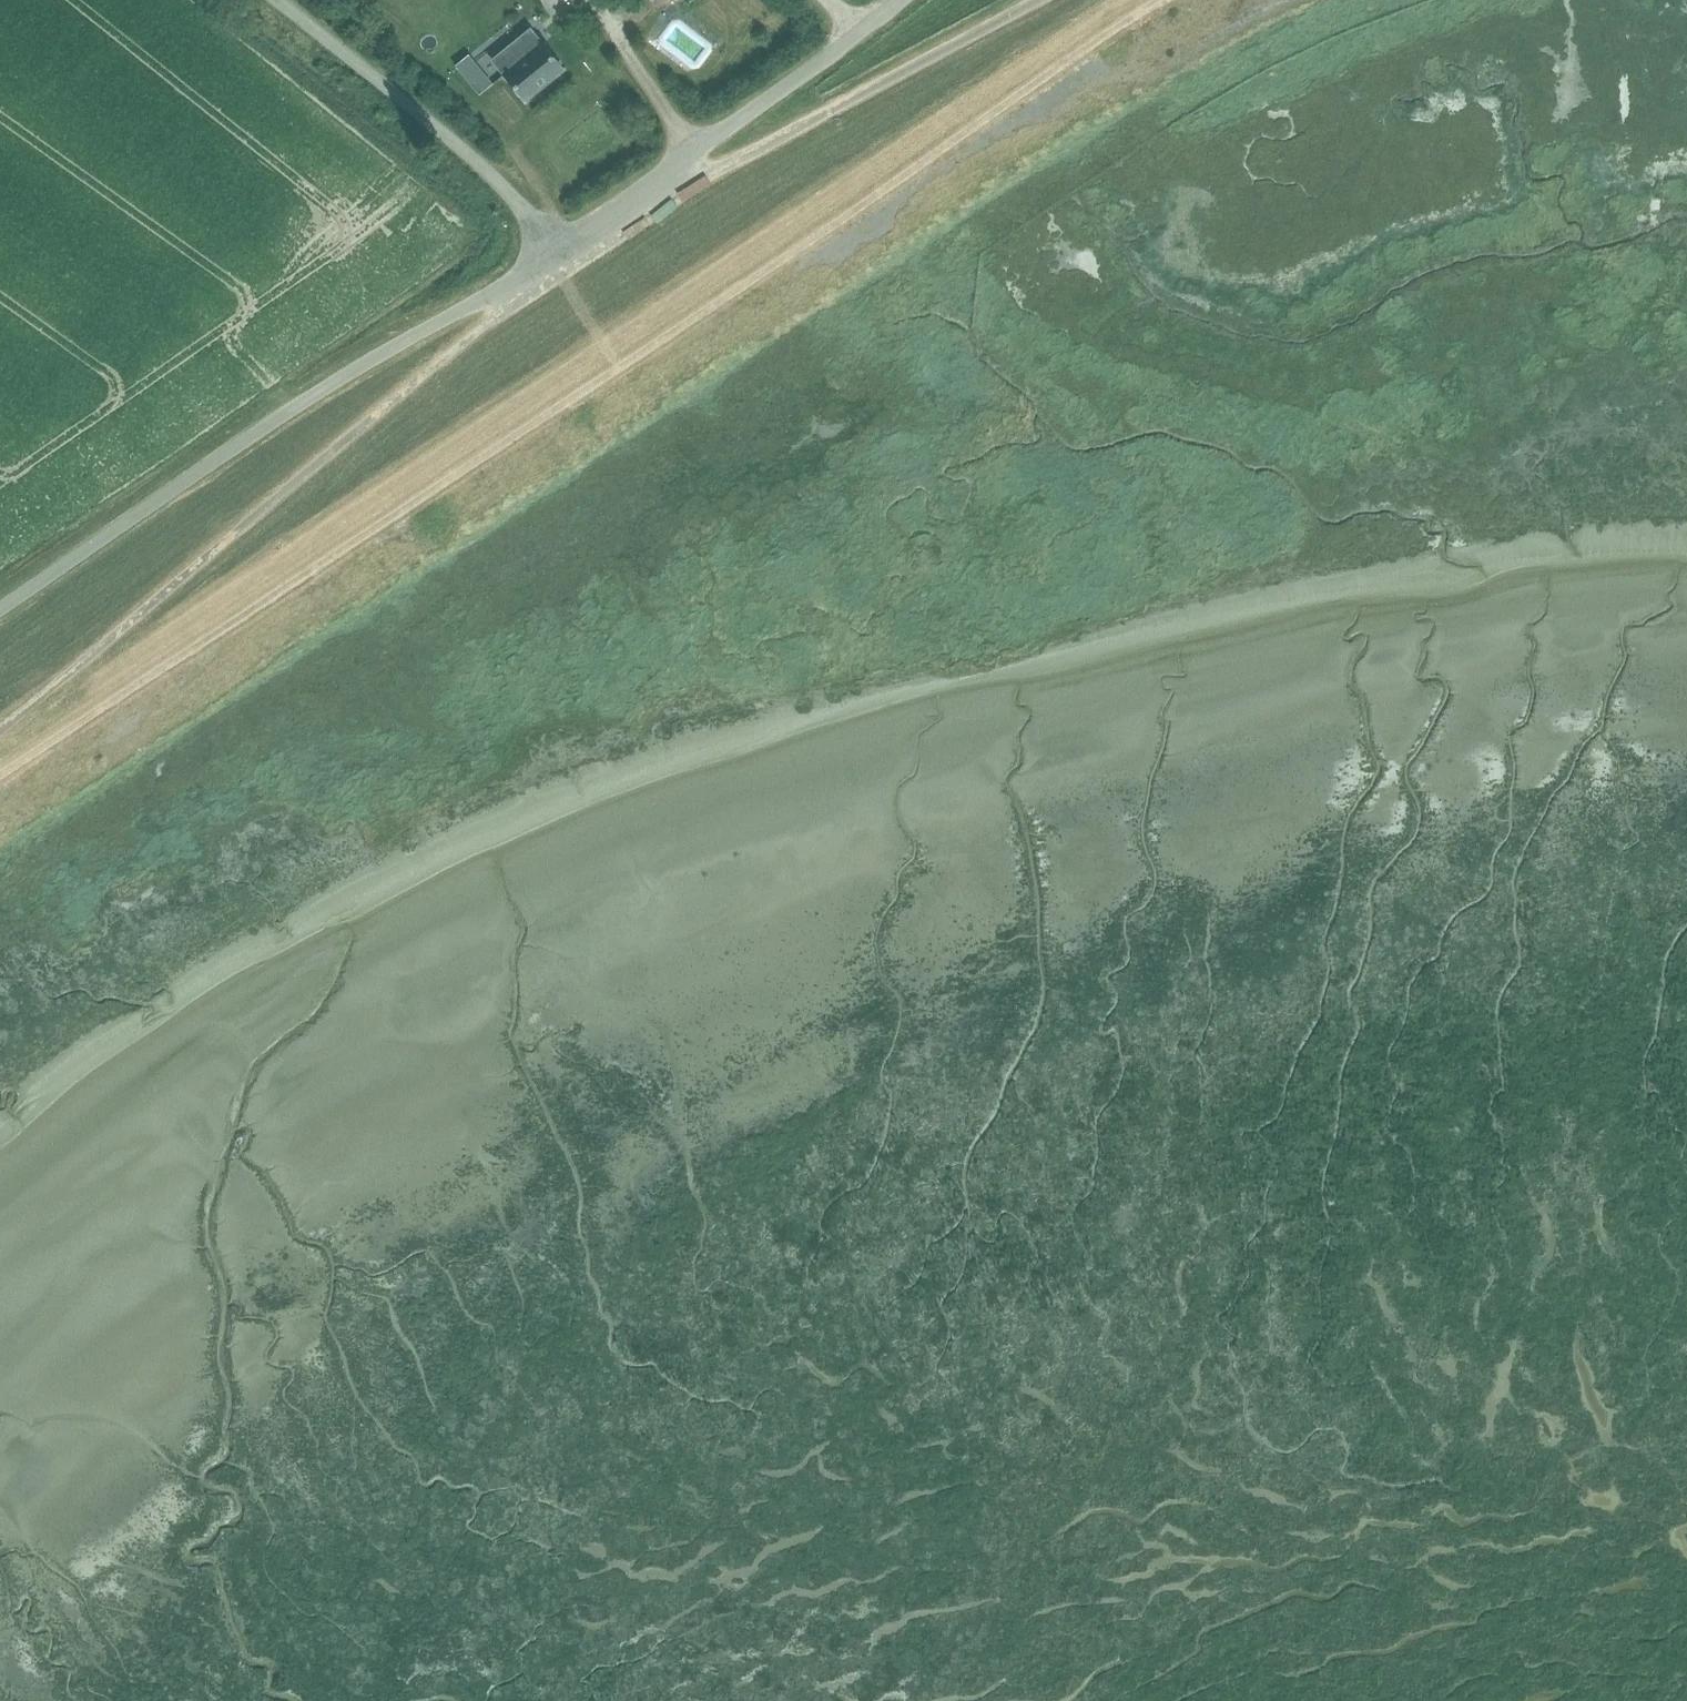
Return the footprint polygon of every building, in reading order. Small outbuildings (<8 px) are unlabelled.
[(503,34),(509,40),(531,20),(525,14),(503,34)] [(522,59),(505,73),(527,101),(565,70),(535,34),(515,51),(522,59)] [(455,69),(480,99),(493,87),(469,57),(455,69)]
